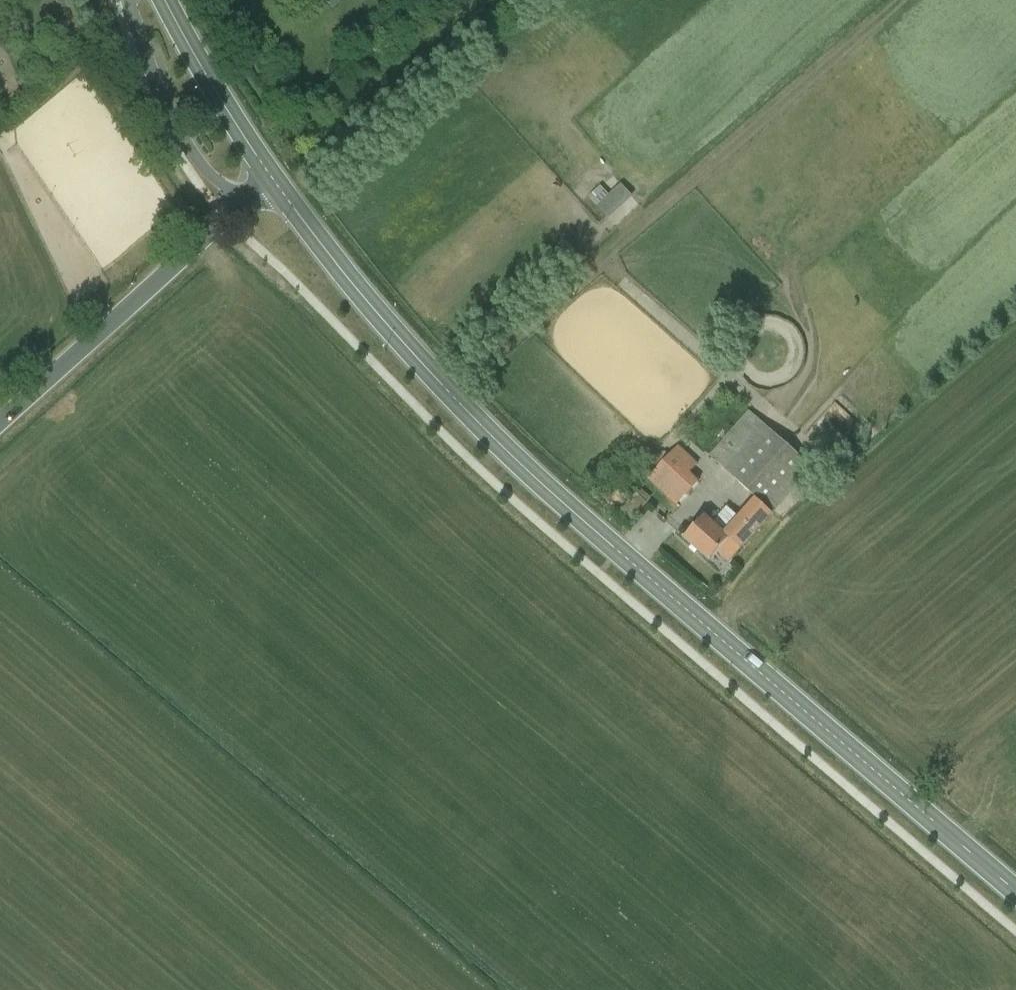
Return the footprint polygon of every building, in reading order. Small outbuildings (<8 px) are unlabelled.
[(641,186),(632,195),(622,185),(608,200),(637,227),(660,203),(641,186)] [(770,408),(733,454),(776,488),(813,442),(770,408)] [(671,481),(703,504),(717,484),(738,499),(753,479),(700,440),(671,481)] [(716,571),(735,549),(701,519),(682,541),(716,571)]
